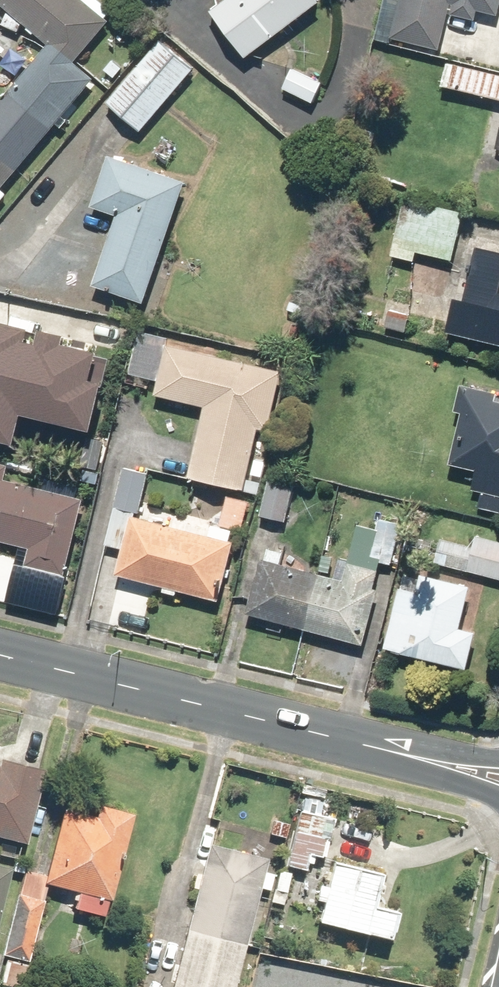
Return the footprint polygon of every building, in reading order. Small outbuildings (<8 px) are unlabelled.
[(54,47),(0,109),(0,193),(99,79),(79,62),(123,11),(109,0),(0,0),(0,1),(54,47)] [(326,0),(233,0),(219,9),(250,54),(327,2),(326,0)] [(498,16),(498,0),(407,0),(398,35),(446,47),(453,16),(482,23),(484,12),(498,16)] [(147,132),(203,69),(169,39),(114,102),(147,132)] [(455,62),(450,84),(498,96),(498,72),(455,62)] [(294,66),(286,88),(321,101),(329,79),(294,66)] [(190,181),(114,156),(98,206),(121,214),(98,285),(151,302),(190,181)] [(421,251),(459,260),(471,210),(409,196),(396,251),(419,257),(421,251)] [(486,244),(477,291),(461,288),(452,334),(498,343),(498,247),(486,244)] [(107,347),(72,339),(73,332),(0,317),(0,432),(21,437),(27,410),(55,416),(57,406),(103,416),(110,381),(100,378),(107,347)] [(133,371),(166,378),(163,391),(212,402),(196,474),(252,486),(264,429),(273,431),(287,368),(174,343),(176,333),(143,326),(133,371)] [(485,492),(482,505),(498,509),(498,388),(468,380),(461,408),(468,410),(456,461),(481,467),(476,490),(485,492)] [(113,440),(94,436),(84,481),(103,485),(113,440)] [(74,574),(91,498),(5,479),(9,463),(0,461),(0,534),(33,541),(28,564),(74,574)] [(111,543),(128,547),(122,575),(227,597),(240,534),(144,513),(152,473),(126,467),(111,543)] [(299,479),(275,472),(264,515),(287,521),(299,479)] [(256,498),(232,492),(224,521),(248,528),(256,498)] [(398,560),(406,520),(382,516),(374,556),(398,560)] [(409,555),(436,558),(438,534),(411,531),(409,555)] [(454,566),(498,576),(498,537),(478,532),(476,545),(460,541),(454,566)] [(351,577),(273,553),(256,608),(368,642),(390,570),(356,560),(351,577)] [(435,578),(407,572),(391,645),(476,663),(483,629),(468,626),(477,580),(436,571),(435,578)] [(47,762),(7,755),(5,768),(0,767),(0,832),(34,838),(47,762)] [(84,886),(114,894),(135,811),(105,803),(101,816),(69,808),(51,878),(84,886)] [(329,812),(302,807),(292,860),(319,866),(329,812)] [(275,857),(214,842),(176,986),(241,986),(275,857)] [(339,860),(333,885),(325,883),(322,897),(330,899),(325,924),(397,939),(404,909),(377,903),(384,870),(339,860)] [(11,866),(0,863),(0,917),(11,866)] [(12,955),(4,982),(21,986),(26,986),(34,960),(29,959),(52,879),(28,873),(6,953),(12,955)] [(114,894),(84,886),(79,907),(108,915),(114,894)]
